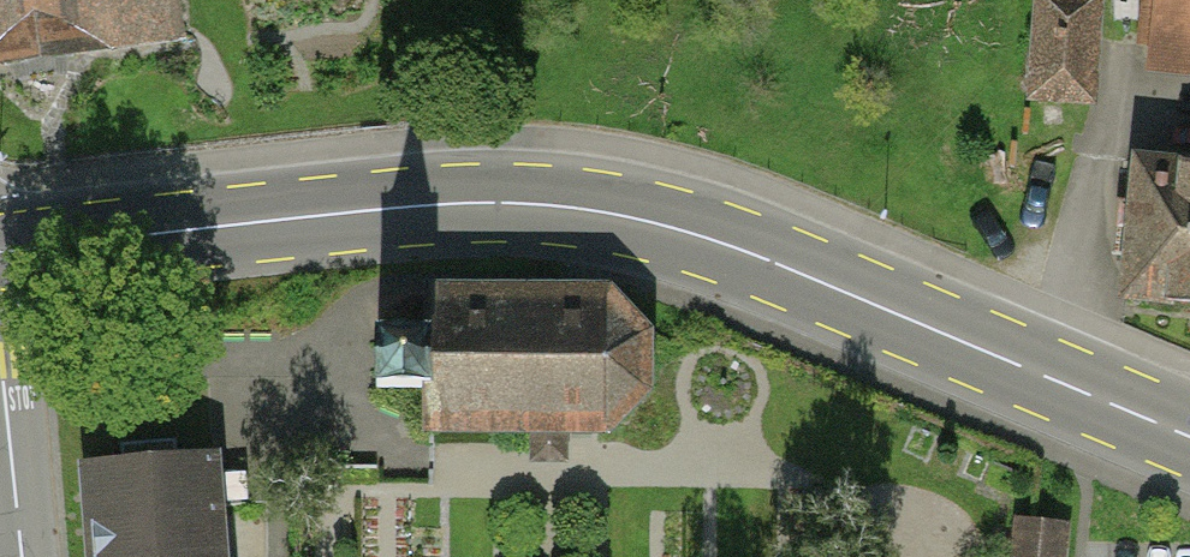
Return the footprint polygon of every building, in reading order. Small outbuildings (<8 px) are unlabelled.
[(182,24),(179,0),(0,0),(0,47),(182,24)] [(1031,94),(1091,98),(1098,0),(1037,0),(1031,94)] [(1150,45),(1189,50),(1189,0),(1155,0),(1150,45)] [(1139,162),(1125,296),(1189,302),(1189,167),(1139,162)] [(565,427),(605,427),(644,388),(645,333),(607,293),(425,293),(426,333),(426,388),(425,425),(533,426),(533,440),(564,440),(565,427)] [(426,333),(377,333),(377,388),(426,388),(426,333)] [(220,466),(84,477),(90,556),(227,556),(220,466)] [(1000,556),(1059,556),(1062,524),(1003,519),(1000,556)]
